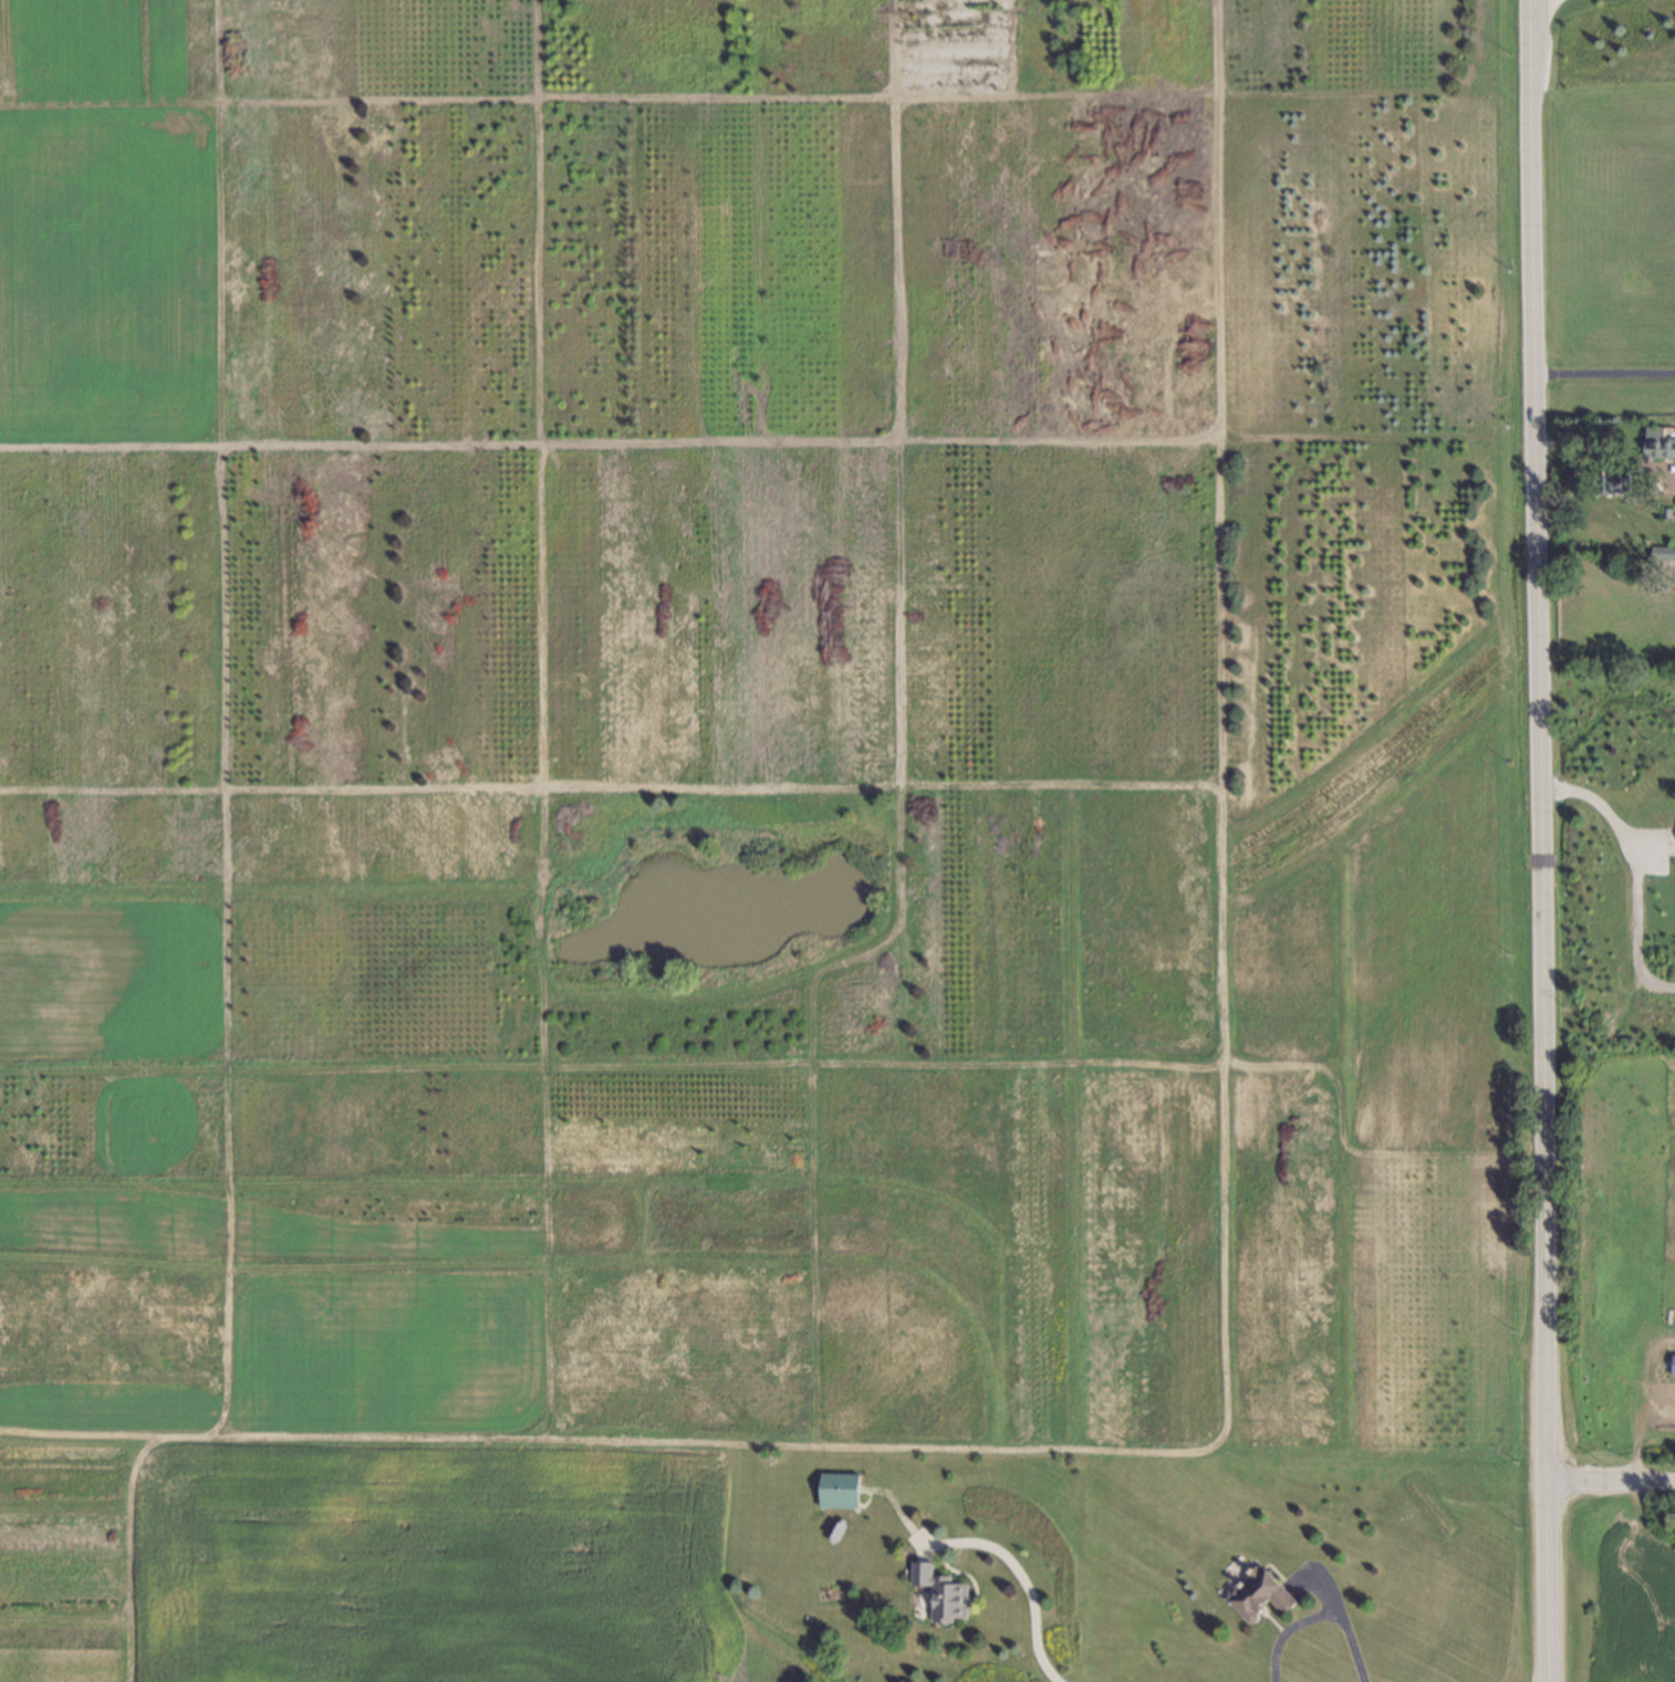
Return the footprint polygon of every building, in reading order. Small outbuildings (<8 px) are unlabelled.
[(1641,426),(1674,426),(1674,458),(1641,458),(1641,426)] [(1619,490),(1595,490),(1596,473),(1620,474),(1619,490)] [(1669,561),(1647,560),(1647,547),(1671,547),(1669,561)] [(821,1474),(820,1503),(860,1503),(861,1475),(821,1474)] [(912,1557),(932,1558),(932,1573),(947,1574),(947,1582),(963,1582),(961,1616),(950,1616),(950,1620),(933,1620),(933,1581),(911,1581),(912,1557)] [(1223,1598),(1258,1565),(1296,1602),(1283,1617),(1269,1603),(1248,1624),(1223,1598)]
